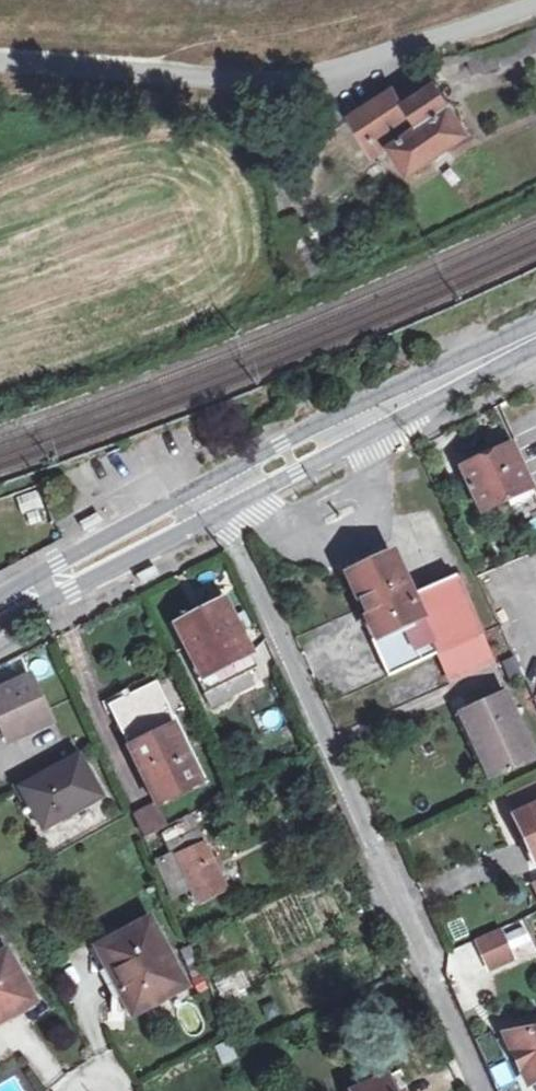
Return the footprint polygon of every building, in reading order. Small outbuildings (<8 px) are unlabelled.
[(469,135),(435,84),(405,104),(411,114),(403,119),(387,95),(352,119),(375,154),(387,147),(406,176),(469,135)] [(462,468),(481,511),(529,490),(510,447),(462,468)] [(40,491),(19,497),(23,513),(44,508),(40,491)] [(98,511),(80,520),(84,528),(102,518),(98,511)] [(528,538),(535,534),(535,511),(519,518),(528,538)] [(401,552),(348,576),(381,647),(429,625),(433,623),(421,597),(401,552)] [(159,578),(155,570),(139,578),(143,586),(159,578)] [(463,578),(421,597),(433,623),(429,625),(443,655),(444,658),(487,639),(490,637),(463,578)] [(239,633),(233,622),(224,603),(177,627),(203,679),(198,682),(211,709),(234,698),(227,683),(249,673),(257,669),(239,633)] [(245,616),(233,622),(239,633),(250,629),(245,616)] [(443,655),(429,625),(381,647),(394,677),(443,655)] [(487,639),(444,658),(456,683),(499,664),(487,639)] [(227,683),(234,698),(256,687),(249,673),(227,683)] [(25,732),(48,721),(29,682),(6,691),(4,687),(0,689),(0,728),(20,719),(25,732)] [(175,716),(169,718),(158,692),(129,704),(125,698),(122,699),(128,711),(115,717),(156,805),(206,781),(175,716)] [(467,713),(483,747),(477,749),(491,779),(535,758),(506,695),(467,713)] [(483,747),(467,713),(456,718),(486,782),(491,779),(477,749),(483,747)] [(0,728),(0,731),(4,742),(25,732),(20,719),(0,728)] [(19,790),(41,830),(100,798),(78,757),(19,790)] [(513,817),(534,864),(535,864),(535,806),(513,817)] [(194,819),(189,822),(193,834),(200,832),(194,819)] [(225,893),(200,832),(193,834),(189,822),(161,834),(170,856),(154,862),(170,901),(192,892),(198,905),(225,893)] [(149,921),(102,947),(124,989),(120,993),(131,1014),(183,986),(149,921)] [(498,932),(480,941),(492,969),(510,961),(498,932)] [(0,957),(0,1016),(30,1000),(5,954),(0,957)] [(214,982),(222,1000),(248,989),(241,972),(214,982)] [(505,1035),(529,1085),(535,1081),(535,1030),(505,1035)] [(393,1074),(354,1090),(401,1090),(393,1074)]
